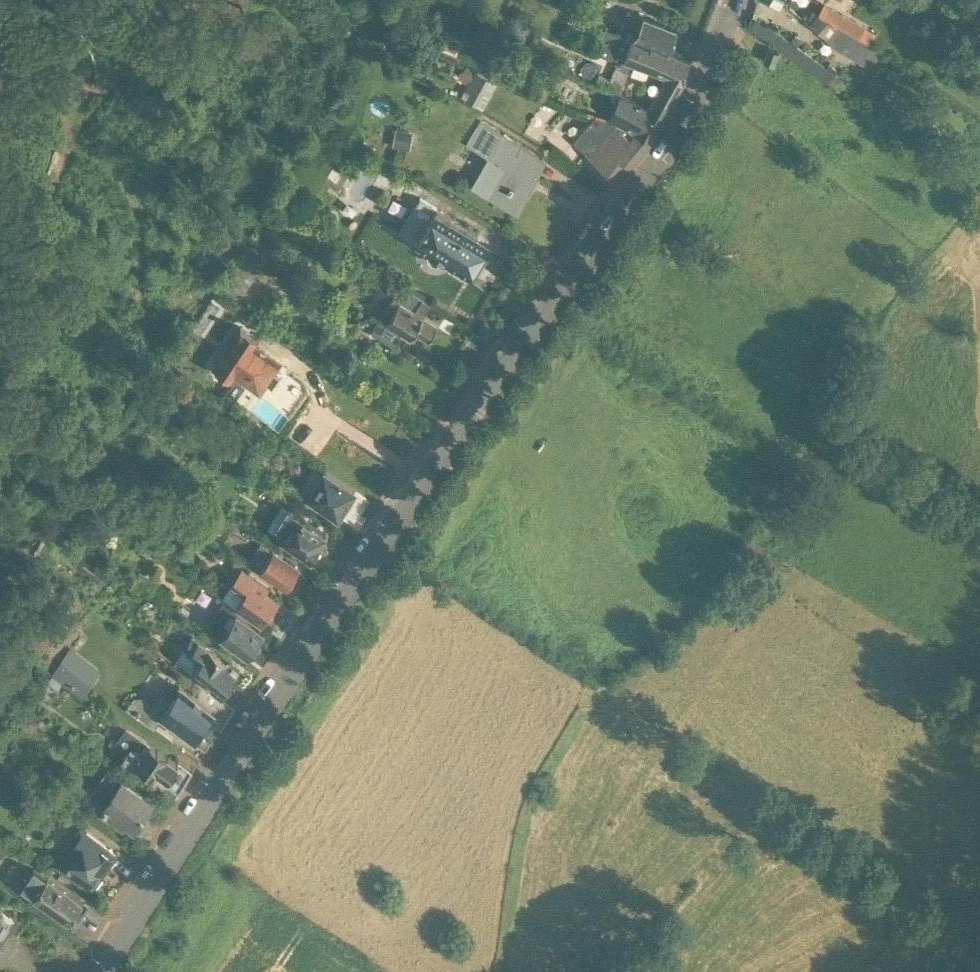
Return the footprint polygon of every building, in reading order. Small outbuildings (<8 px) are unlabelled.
[(823,3),(817,14),(836,25),(854,36),(857,38),(858,38),(869,45),(877,33),(865,26),(823,3)] [(811,11),(806,23),(840,50),(869,70),(880,53),(869,45),(858,38),(857,38),(854,36),(836,25),(817,14),(811,11)] [(604,29),(595,56),(614,63),(618,66),(619,63),(620,58),(623,48),(625,41),(627,36),(638,40),(652,46),(667,52),(668,50),(672,49),(674,44),(672,40),(675,30),(626,12),(618,33),(604,29)] [(749,28),(748,29),(767,42),(779,50),(788,56),(819,77),(828,83),(837,69),(828,63),(826,67),(797,46),(801,40),(794,35),(789,40),(775,30),(766,26),(754,19),(749,28)] [(597,73),(593,85),(604,89),(605,89),(612,92),(619,95),(619,94),(631,65),(660,75),(663,76),(653,96),(670,103),(682,80),(681,79),(689,61),(686,59),(667,52),(652,46),(638,40),(627,36),(625,41),(623,48),(620,58),(619,63),(618,66),(614,63),(609,78),(597,73)] [(767,47),(762,61),(764,62),(773,65),(778,51),(767,47)] [(474,70),(464,88),(488,100),(497,83),(475,71),(474,70)] [(647,107),(619,94),(619,95),(612,92),(604,89),(600,99),(614,104),(607,118),(633,131),(649,139),(650,140),(670,103),(653,96),(647,107)] [(630,163),(649,139),(633,131),(607,118),(605,122),(601,123),(598,122),(596,120),(577,144),(585,151),(584,153),(600,166),(612,174),(624,158),(630,163)] [(933,126),(921,118),(915,128),(927,136),(933,126)] [(480,122),(466,145),(487,158),(479,172),(495,181),(486,196),(514,212),(530,187),(527,185),(544,161),(534,154),(480,122)] [(412,133),(395,129),(392,145),(409,149),(412,133)] [(468,274),(486,244),(449,222),(452,217),(435,207),(421,198),(397,234),(411,243),(426,252),(426,255),(426,258),(427,261),(430,263),(432,264),(437,264),(444,260),(468,274)] [(338,222),(335,212),(329,209),(322,222),(334,229),(338,222)] [(427,305),(400,288),(394,298),(392,297),(377,321),(369,332),(392,346),(400,333),(408,339),(413,331),(427,340),(436,325),(421,315),(427,305)] [(489,342),(498,328),(484,319),(476,333),(489,342)] [(255,337),(239,327),(236,331),(238,332),(213,370),(231,381),(235,375),(258,390),(277,361),(253,347),(259,338),(255,336),(255,337)] [(489,342),(476,333),(467,346),(480,354),(489,342)] [(144,396),(159,406),(166,395),(151,386),(144,396)] [(229,462),(221,457),(214,467),(222,472),(229,462)] [(321,469),(304,496),(336,516),(338,517),(355,528),(363,516),(360,513),(368,499),(353,489),(321,469)] [(165,510),(180,521),(187,512),(173,501),(165,510)] [(282,505),(266,530),(277,537),(309,558),(310,562),(327,573),(335,561),(318,549),(317,545),(324,534),(312,526),(314,524),(302,516),(301,517),(286,507),(282,505)] [(171,531),(179,521),(167,512),(159,522),(171,531)] [(288,588),(293,581),(290,579),(297,569),(259,543),(246,562),(258,570),(257,571),(284,589),(285,587),(288,588)] [(84,551),(75,564),(83,570),(85,572),(87,569),(94,559),(84,551)] [(235,604),(261,622),(282,637),(293,622),(287,618),(293,611),(276,599),(264,591),(268,586),(241,567),(230,584),(243,593),(235,604)] [(125,576),(135,584),(139,579),(129,571),(125,576)] [(157,584),(149,594),(160,603),(168,593),(157,584)] [(273,651),(272,651),(257,640),(263,630),(223,601),(207,624),(212,627),(210,629),(247,654),(250,656),(249,657),(263,666),(273,651)] [(228,681),(237,668),(226,661),(227,659),(190,635),(174,660),(221,692),(218,696),(236,708),(246,693),(228,681)] [(70,649),(52,674),(73,689),(91,663),(70,649)] [(61,683),(52,676),(47,683),(57,690),(61,683)] [(134,698),(127,708),(152,727),(160,717),(162,718),(193,739),(207,719),(221,730),(235,709),(207,690),(199,701),(179,686),(171,698),(159,716),(134,698)] [(130,745),(121,760),(135,769),(137,767),(153,778),(156,773),(166,779),(164,783),(179,793),(192,772),(178,763),(149,744),(143,754),(130,745)] [(140,832),(148,819),(142,815),(151,801),(120,780),(101,808),(103,810),(100,814),(122,829),(127,823),(140,832)] [(70,843),(55,865),(64,871),(79,881),(78,883),(90,891),(101,875),(98,873),(103,866),(105,868),(115,853),(84,832),(80,829),(70,843)] [(34,869),(21,887),(33,895),(33,896),(69,920),(76,925),(90,906),(82,901),(47,876),(34,869)] [(63,870),(57,879),(73,890),(78,883),(79,881),(63,870)] [(4,934),(13,931),(19,922),(15,918),(2,909),(0,900),(0,939),(4,934)]
